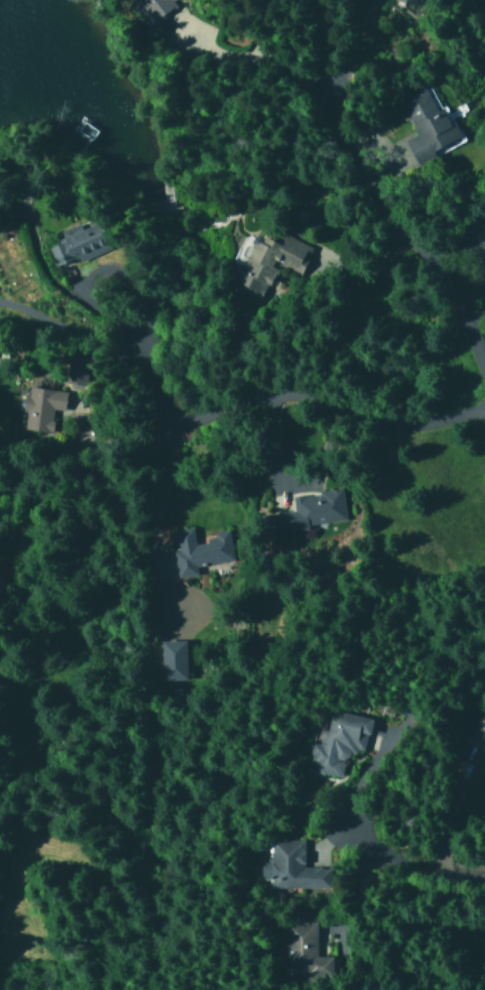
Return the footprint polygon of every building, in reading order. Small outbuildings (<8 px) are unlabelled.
[(153,20),(174,5),(170,0),(171,0),(138,0),(153,20)] [(415,163),(442,150),(440,145),(460,135),(452,120),(445,123),(427,86),(397,100),(414,135),(404,140),(415,163)] [(45,243),(54,265),(76,256),(78,261),(109,249),(99,223),(45,243)] [(254,299),(277,263),(294,274),(332,271),(338,262),(337,252),(331,261),(331,254),(314,243),(302,245),(277,229),(266,230),(259,240),(253,240),(239,263),(235,264),(228,275),(229,289),(236,294),(244,293),(254,299)] [(65,391),(28,386),(27,395),(21,394),(16,428),(49,432),(52,409),(62,410),(65,391)] [(291,510),(260,514),(262,534),(306,529),(306,524),(344,519),(340,489),(290,495),(291,510)] [(174,577),(195,574),(194,566),(231,560),(226,529),(211,531),(212,539),(192,542),(190,527),(170,530),(173,551),(170,552),(174,577)] [(159,680),(183,679),(183,640),(158,640),(159,680)] [(369,719),(329,710),(325,729),(318,728),(315,743),(311,742),(306,763),(312,765),(310,771),(338,777),(342,758),(348,759),(351,748),(362,750),(369,719)] [(480,711),(465,742),(484,752),(484,714),(480,711)] [(267,888),(326,889),(326,867),(301,867),(301,840),(269,840),(268,861),(259,861),(259,878),(267,878),(267,888)] [(313,921),(283,922),(283,977),(333,976),(332,956),(314,957),(313,921)]
